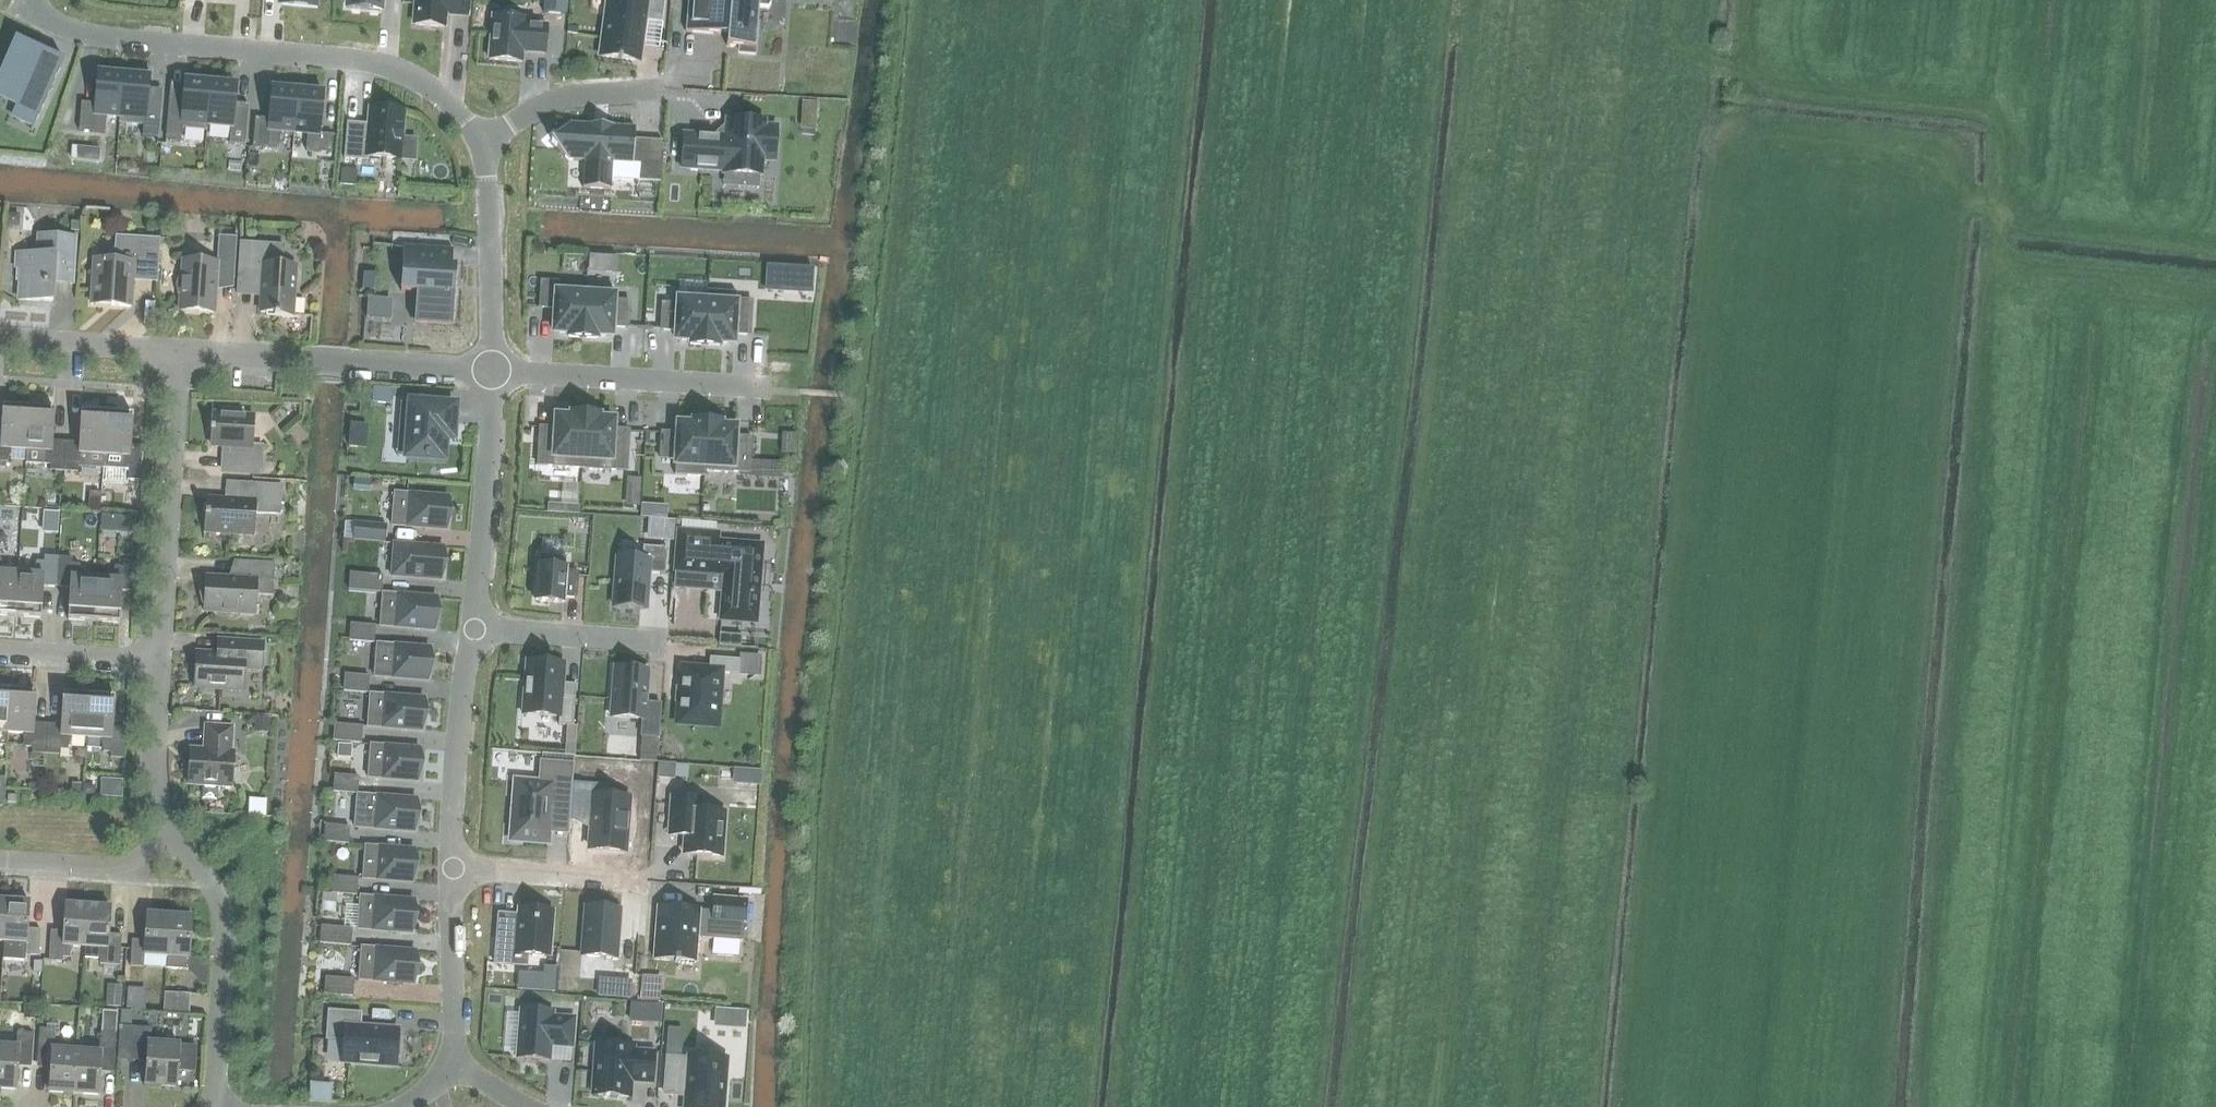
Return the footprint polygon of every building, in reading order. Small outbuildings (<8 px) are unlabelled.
[(347,8),(381,11),(382,0),(347,0),(347,8)] [(444,14),(467,16),(468,0),(417,0),(415,25),(443,28),(444,14)] [(543,12),(567,15),(568,0),(544,0),(543,12)] [(622,0),(609,0),(601,57),(638,62),(643,20),(662,23),(665,0),(629,0),(629,1),(622,0)] [(685,32),(727,36),(726,46),(740,47),(739,53),(755,54),(759,7),(770,8),(770,0),(688,0),(685,32)] [(525,19),(493,16),(489,60),(522,63),(523,52),(545,54),(547,26),(525,24),(525,19)] [(15,117),(33,125),(31,129),(32,130),(64,61),(63,60),(61,63),(17,43),(0,81),(0,88),(23,99),(15,117)] [(120,123),(124,74),(98,72),(95,104),(81,103),(79,131),(105,134),(106,117),(119,118),(119,123),(120,123)] [(149,76),(124,74),(120,123),(143,125),(142,137),(158,138),(160,119),(146,118),(149,76)] [(207,131),(211,82),(185,79),(183,99),(169,98),(166,139),(181,140),(182,129),(207,131)] [(211,82),(207,131),(208,126),(231,128),(229,144),(245,146),(249,105),(234,104),(236,84),(211,82)] [(294,133),(298,89),(272,87),(269,120),(255,118),(253,147),(279,149),(280,132),(294,133)] [(323,92),(298,89),(294,133),(307,134),(306,151),(318,152),(331,153),(333,135),(320,134),(323,92)] [(801,115),(816,115),(817,103),(802,102),(801,115)] [(370,108),(368,125),(347,123),(344,159),(368,161),(368,157),(400,159),(404,111),(370,108)] [(713,137),(683,135),(681,168),(724,171),(724,174),(739,175),(738,187),(759,189),(759,176),(761,176),(762,160),(775,161),(777,128),(764,127),(764,122),(727,119),(727,125),(713,137)] [(635,128),(570,123),(551,141),(568,161),(584,162),(582,189),(611,190),(613,163),(633,165),(635,128)] [(70,147),(69,160),(98,162),(99,150),(70,147)] [(242,163),(229,162),(228,170),(241,172),(242,163)] [(661,166),(640,165),(639,181),(660,182),(661,166)] [(357,171),(341,170),(340,185),(356,186),(357,171)] [(20,215),(7,214),(6,226),(19,227),(20,215)] [(82,223),(71,222),(71,231),(81,232),(82,223)] [(22,254),(17,253),(17,261),(16,261),(16,269),(15,281),(20,281),(19,300),(53,302),(54,274),(73,276),(75,238),(44,236),(43,255),(22,253),(22,254)] [(157,282),(160,239),(115,236),(115,248),(101,260),(94,260),(93,268),(87,273),(93,279),(91,304),(131,307),(133,275),(156,276),(155,282),(157,282)] [(219,236),(217,263),(204,262),(203,264),(184,263),(184,261),(182,260),(182,276),(179,276),(175,285),(177,295),(180,295),(179,310),(181,310),(181,308),(199,309),(198,311),(214,312),(216,277),(234,278),(237,238),(219,236)] [(300,316),(293,316),(296,267),(282,266),(283,245),(240,243),(238,279),(262,280),(260,312),(274,313),(274,316),(300,318),(300,316)] [(452,265),(453,249),(403,246),(400,292),(416,293),(414,325),(453,327),(456,265),(452,265)] [(790,267),(766,265),(764,291),(788,293),(790,267)] [(568,334),(568,337),(583,338),(586,289),(558,287),(558,283),(541,282),(540,308),(555,309),(554,333),(568,334)] [(612,337),(613,327),(628,328),(630,302),(614,301),(615,291),(586,289),(583,338),(597,339),(597,336),(612,337)] [(734,344),(734,334),(750,335),(752,301),(736,300),(737,293),(707,291),(706,296),(707,296),(704,345),(719,346),(719,343),(734,344)] [(678,305),(662,304),(661,330),(676,331),(675,340),(690,341),(690,345),(704,345),(707,296),(706,296),(678,294),(678,305)] [(368,298),(367,319),(391,321),(392,299),(368,298)] [(393,389),(373,387),(372,403),(391,404),(393,389)] [(223,471),(259,473),(261,447),(252,447),(254,415),(242,415),(242,410),(225,409),(224,414),(213,413),(213,400),(212,400),(210,432),(212,432),(211,446),(226,447),(226,455),(224,455),(223,471)] [(453,439),(455,407),(401,402),(398,435),(408,435),(406,458),(443,460),(445,439),(453,439)] [(26,450),(28,407),(3,406),(1,438),(0,438),(0,462),(7,462),(11,449),(26,450)] [(64,472),(66,442),(52,441),(54,409),(28,407),(26,450),(25,463),(50,465),(50,471),(64,472)] [(78,467),(85,467),(103,468),(104,455),(107,412),(81,411),(79,443),(66,442),(64,472),(78,473),(78,467)] [(133,414),(107,412),(104,455),(103,468),(129,470),(128,480),(142,481),(144,450),(144,447),(131,446),(133,414)] [(553,467),(582,469),(585,415),(571,414),(571,417),(556,416),(555,428),(540,427),(537,465),(553,466),(553,467)] [(600,416),(585,415),(582,469),(611,471),(611,470),(627,471),(629,431),(614,430),(614,420),(600,419),(600,416)] [(678,424),(677,433),(662,432),(660,459),(676,460),(675,475),(705,477),(705,472),(704,471),(707,422),(693,421),(692,425),(678,424)] [(704,471),(705,472),(733,473),(733,472),(749,473),(751,438),(736,437),(736,427),(721,426),(722,423),(707,422),(704,471)] [(781,453),(794,454),(795,434),(782,434),(781,453)] [(642,479),(628,478),(627,485),(642,486),(642,479)] [(281,515),(282,485),(249,483),(248,501),(209,499),(208,513),(205,513),(203,539),(205,539),(205,532),(253,535),(254,514),(281,515)] [(88,512),(99,513),(101,493),(89,492),(88,512)] [(446,530),(449,497),(394,493),(392,526),(446,530)] [(641,518),(648,518),(649,505),(641,504),(641,518)] [(563,513),(578,514),(579,506),(564,505),(563,513)] [(123,516),(122,533),(135,534),(136,517),(123,516)] [(664,520),(663,541),(673,541),(675,521),(664,520)] [(385,542),(387,526),(354,523),(353,540),(385,542)] [(59,549),(60,531),(46,530),(45,548),(59,549)] [(718,534),(678,531),(675,571),(721,575),(719,591),(723,591),(721,620),(756,623),(759,592),(753,591),(754,571),(760,571),(762,545),(718,542),(718,534)] [(394,544),(391,577),(441,581),(444,548),(394,544)] [(646,612),(649,575),(664,576),(666,550),(644,549),(643,562),(619,560),(615,609),(646,612)] [(18,574),(15,616),(41,618),(43,586),(56,587),(58,557),(44,556),(44,562),(36,562),(32,575),(18,574)] [(540,556),(536,601),(563,603),(563,598),(576,599),(578,572),(565,571),(566,558),(540,556)] [(58,557),(56,587),(70,588),(68,620),(93,621),(96,579),(82,578),(79,564),(72,564),(72,558),(58,557)] [(15,616),(18,574),(3,573),(1,559),(0,559),(0,615),(15,616)] [(96,579),(93,621),(119,623),(121,591),(135,592),(137,562),(123,561),(122,567),(115,567),(111,580),(96,579)] [(275,563),(240,561),(239,578),(206,577),(206,584),(203,584),(200,594),(202,604),(205,604),(204,611),(254,614),(255,595),(273,596),(275,563)] [(382,593),(383,576),(350,574),(348,590),(382,593)] [(434,631),(437,598),(383,594),(380,627),(434,631)] [(374,643),(376,626),(350,624),(349,641),(374,643)] [(733,648),(733,637),(712,636),(711,647),(733,648)] [(263,643),(226,641),(225,654),(196,653),(194,687),(243,690),(245,668),(262,669),(263,643)] [(430,648),(377,644),(374,677),(428,681),(430,648)] [(678,722),(716,725),(720,673),(739,674),(740,660),(710,657),(709,671),(682,668),(678,722)] [(523,715),(559,717),(558,725),(573,727),(575,696),(562,695),(564,664),(527,661),(523,715)] [(648,671),(615,668),(611,717),(642,719),(641,736),(658,738),(661,704),(645,703),(648,671)] [(345,675),(343,691),(368,693),(370,677),(345,675)] [(7,746),(7,733),(10,690),(0,689),(0,745),(7,746)] [(32,753),(45,754),(47,724),(34,724),(36,692),(10,690),(7,733),(22,734),(25,747),(32,747),(32,753)] [(71,737),(86,738),(89,695),(63,693),(61,725),(47,724),(45,754),(60,755),(60,749),(67,750),(71,737)] [(367,727),(422,731),(424,698),(370,694),(367,727)] [(114,696),(89,695),(86,738),(101,738),(103,752),(110,752),(110,758),(124,759),(126,733),(126,729),(112,728),(114,696)] [(269,730),(270,718),(255,717),(255,729),(269,730)] [(190,749),(188,784),(203,785),(206,787),(214,788),(216,786),(232,787),(234,752),(231,752),(233,727),(205,725),(204,741),(209,743),(206,750),(190,749)] [(333,741),(362,743),(363,727),(334,725),(333,741)] [(576,741),(566,741),(564,755),(575,756),(576,741)] [(368,778),(418,782),(420,749),(371,745),(368,778)] [(548,843),(549,832),(550,817),(570,819),(574,765),(541,762),(540,783),(516,781),(514,800),(512,800),(511,821),(513,821),(511,840),(548,843)] [(657,778),(675,780),(676,764),(658,763),(657,778)] [(735,770),(735,785),(764,785),(763,770),(735,770)] [(359,777),(334,775),(333,792),(357,794),(359,777)] [(103,779),(101,795),(123,799),(126,782),(103,779)] [(573,783),(570,821),(572,821),(572,817),(592,818),(591,830),(590,849),(625,851),(629,799),(608,798),(609,786),(573,783)] [(71,793),(81,794),(81,785),(72,784),(71,793)] [(96,786),(83,785),(82,795),(95,796),(96,786)] [(16,803),(16,795),(8,794),(7,802),(16,803)] [(417,799),(357,795),(355,828),(414,832),(417,799)] [(720,857),(724,813),(700,811),(701,800),(672,797),(670,835),(686,837),(685,854),(720,857)] [(349,827),(326,826),(325,825),(324,842),(325,842),(348,844),(349,827)] [(412,883),(415,850),(365,846),(363,879),(412,883)] [(332,894),(356,895),(358,879),(334,877),(332,894)] [(414,901),(360,896),(358,929),(412,934),(414,901)] [(657,907),(654,958),(675,960),(675,962),(678,963),(679,960),(696,962),(698,938),(743,942),(746,900),(714,898),(713,912),(657,907)] [(26,960),(26,955),(39,956),(40,929),(27,929),(29,901),(7,900),(4,942),(3,959),(26,960)] [(91,905),(88,905),(85,947),(84,958),(98,959),(100,964),(120,965),(122,935),(109,934),(110,907),(107,906),(107,901),(92,900),(91,905)] [(73,946),(85,947),(88,905),(65,904),(64,931),(51,930),(49,961),(62,962),(62,957),(69,958),(73,946)] [(616,959),(620,910),(586,907),(582,956),(616,959)] [(528,955),(549,957),(552,911),(519,908),(517,939),(497,937),(495,964),(527,966),(528,955)] [(166,957),(169,915),(147,913),(145,941),(132,940),(130,966),(143,967),(144,955),(166,957)] [(166,957),(165,968),(188,970),(191,916),(169,915),(166,957)] [(320,944),(351,946),(352,929),(322,927),(320,944)] [(359,980),(413,985),(416,951),(361,947),(359,980)] [(33,973),(41,973),(42,962),(34,961),(33,973)] [(543,974),(542,992),(555,993),(557,967),(544,966),(543,974)] [(642,976),(640,1001),(660,1003),(662,977),(642,976)] [(324,994),(352,997),(354,980),(326,978),(324,994)] [(615,981),(614,997),(630,998),(631,983),(615,981)] [(144,989),(128,988),(126,1009),(142,1010),(144,989)] [(164,993),(163,1012),(189,1014),(190,994),(164,993)] [(121,996),(106,996),(106,1006),(121,1006),(121,996)] [(37,1005),(24,1004),(23,1019),(36,1020),(37,1005)] [(645,1005),(644,1022),(660,1023),(662,1006),(645,1005)] [(716,1009),(716,1029),(748,1029),(748,1010),(716,1009)] [(132,1011),(121,1010),(120,1024),(131,1025),(132,1011)] [(342,1062),(396,1066),(396,1057),(400,1057),(401,1039),(398,1039),(398,1030),(361,1027),(362,1012),(328,1010),(326,1040),(343,1041),(342,1062)] [(549,1060),(551,1045),(572,1046),(574,1019),(553,1017),(553,1012),(521,1010),(517,1058),(549,1060)] [(150,1042),(151,1028),(120,1026),(118,1053),(147,1055),(145,1085),(176,1087),(177,1071),(195,1072),(197,1046),(150,1042)] [(74,1096),(74,1094),(77,1051),(53,1049),(55,1029),(39,1028),(37,1061),(51,1062),(49,1092),(73,1094),(73,1095),(74,1096)] [(669,1028),(667,1056),(680,1057),(682,1029),(669,1028)] [(0,1046),(0,1089),(16,1090),(18,1060),(31,1061),(33,1033),(18,1032),(17,1047),(0,1046)] [(100,1052),(77,1051),(74,1094),(98,1095),(100,1065),(114,1066),(116,1033),(101,1032),(100,1052)] [(631,1081),(652,1082),(654,1052),(633,1050),(634,1047),(596,1044),(592,1095),(630,1098),(631,1081)] [(689,1055),(689,1057),(680,1057),(667,1056),(666,1056),(663,1090),(686,1092),(685,1106),(722,1106),(726,1058),(689,1055)]
